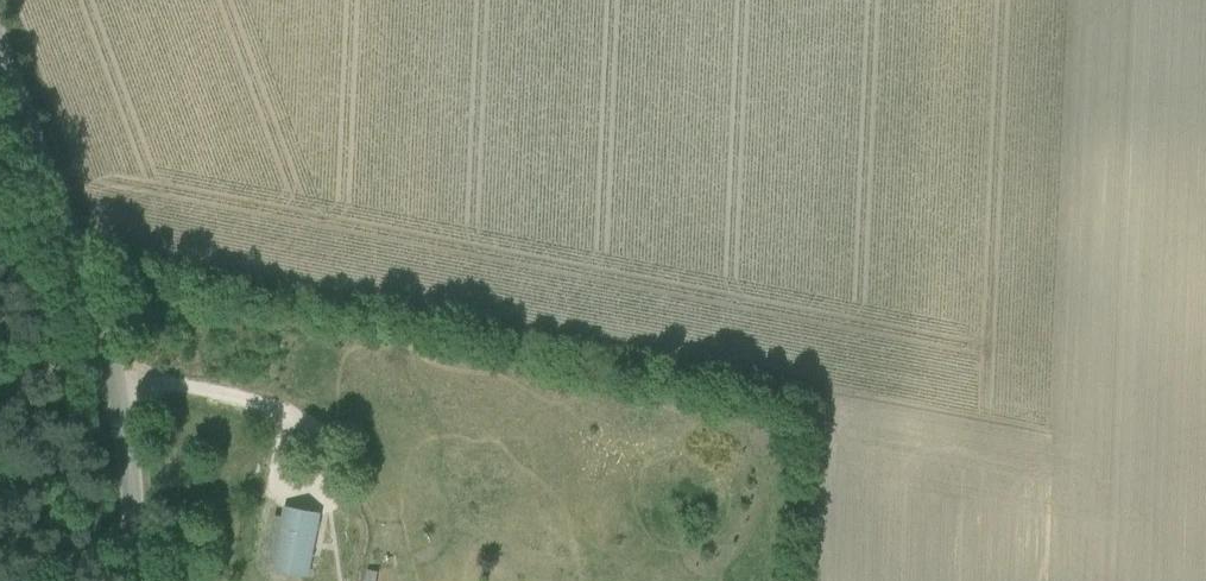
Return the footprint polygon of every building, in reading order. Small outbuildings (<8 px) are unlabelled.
[(272,569),(306,575),(317,515),(283,508),(272,569)]
